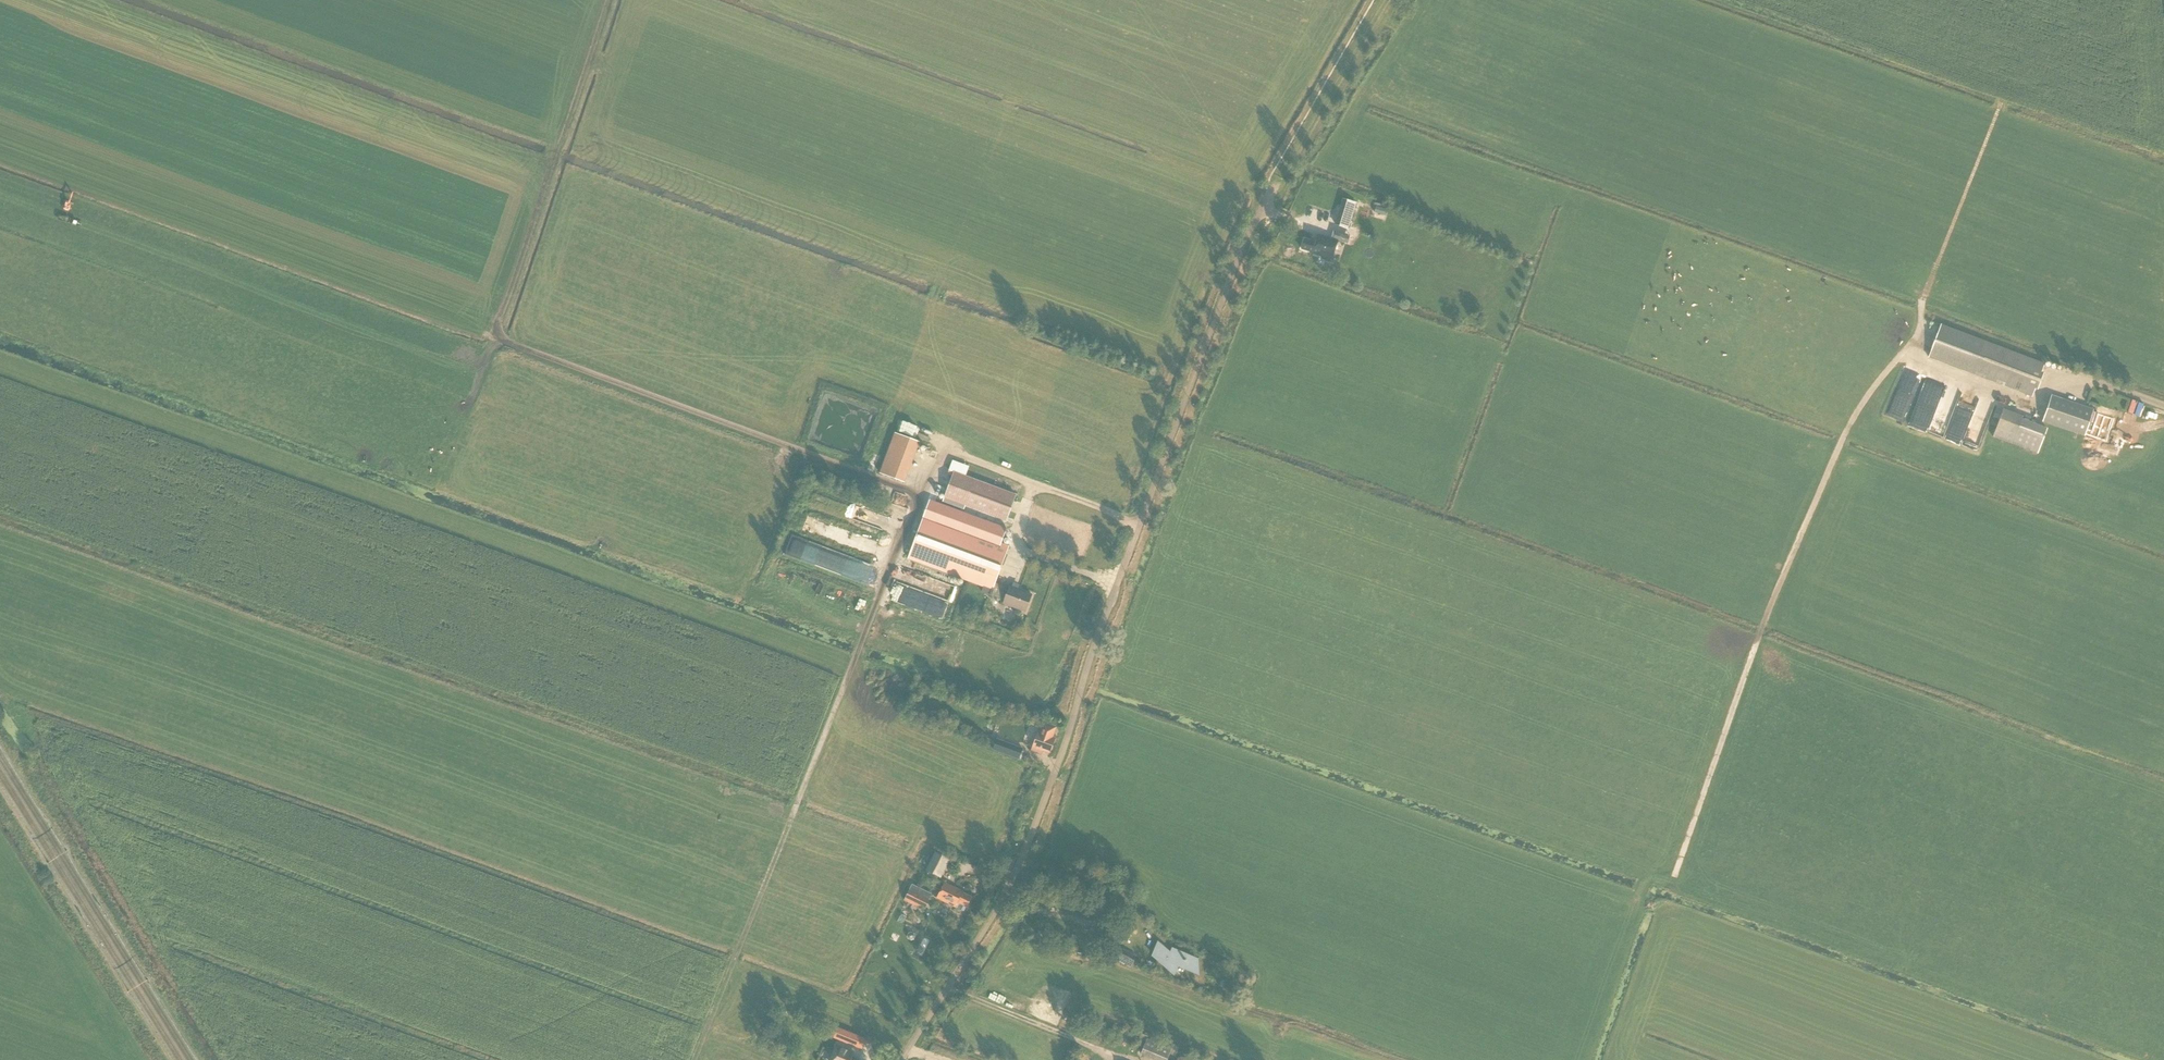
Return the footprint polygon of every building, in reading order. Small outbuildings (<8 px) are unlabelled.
[(1377,218),(1380,207),(1373,205),(1370,216),(1377,218)] [(1348,229),(1353,214),(1339,210),(1334,224),(1348,229)] [(1362,215),(1357,232),(1370,236),(1375,219),(1362,215)] [(1332,259),(1338,240),(1318,234),(1316,242),(1304,239),(1301,249),(1310,251),(1310,253),(1332,259)] [(2044,364),(1977,338),(1940,324),(1928,356),(2032,396),(2044,364)] [(1910,361),(1893,409),(1910,415),(1927,367),(1910,361)] [(1926,372),(1917,420),(1932,423),(1942,376),(1926,372)] [(1947,381),(1934,427),(1965,436),(1970,419),(1955,414),(1964,386),(1947,381)] [(1982,437),(1994,396),(1979,392),(1967,437),(1970,438),(1971,434),(1982,437)] [(2111,418),(2093,412),(2050,397),(2042,421),(2085,436),(2087,429),(2105,436),(2111,418)] [(2021,418),(2011,444),(2037,454),(2047,428),(2021,418)] [(909,480),(922,438),(895,429),(882,472),(909,480)] [(1016,495),(954,472),(944,499),(1006,522),(1016,495)] [(822,498),(825,489),(815,485),(812,495),(822,498)] [(1001,543),(1007,528),(930,500),(924,515),(952,525),(1001,543)] [(804,526),(866,543),(869,532),(883,536),(887,522),(811,501),(804,526)] [(924,515),(908,558),(991,589),(989,594),(1004,600),(1003,603),(1025,611),(1031,594),(1009,586),(1009,588),(994,582),(1008,546),(952,525),(924,515)] [(813,558),(856,575),(863,558),(820,541),(813,558)] [(952,596),(957,583),(906,565),(901,578),(952,596)] [(907,601),(918,601),(918,589),(907,588),(907,601)] [(922,604),(946,613),(950,602),(927,593),(922,604)] [(1038,732),(1031,751),(1031,752),(1041,756),(1042,752),(1049,754),(1055,738),(1052,737),(1056,727),(1043,723),(1039,732),(1038,732)] [(1023,749),(996,739),(992,750),(1019,760),(1023,749)] [(925,871),(929,873),(928,876),(936,879),(936,877),(940,879),(949,859),(934,852),(925,871)] [(934,887),(940,890),(937,898),(964,911),(972,897),(962,892),(962,891),(954,887),(954,888),(945,883),(946,882),(944,882),(944,883),(938,880),(934,887)] [(924,909),(929,899),(932,894),(912,885),(903,901),(917,908),(918,906),(924,909)] [(907,939),(911,941),(914,939),(915,936),(914,933),(911,932),(908,932),(906,936),(907,939)] [(1177,966),(1197,974),(1197,959),(1172,948),(1170,953),(1158,942),(1153,955),(1173,974),(1177,966)] [(1131,966),(1131,965),(1136,956),(1123,949),(1117,958),(1131,966)] [(1006,987),(1003,994),(1013,998),(1015,991),(1006,987)] [(838,1040),(859,1048),(862,1039),(841,1031),(838,1040)] [(1171,1048),(1147,1038),(1141,1053),(1158,1059),(1167,1059),(1171,1048)] [(852,1057),(854,1053),(836,1044),(829,1059),(859,1059),(852,1057)]
